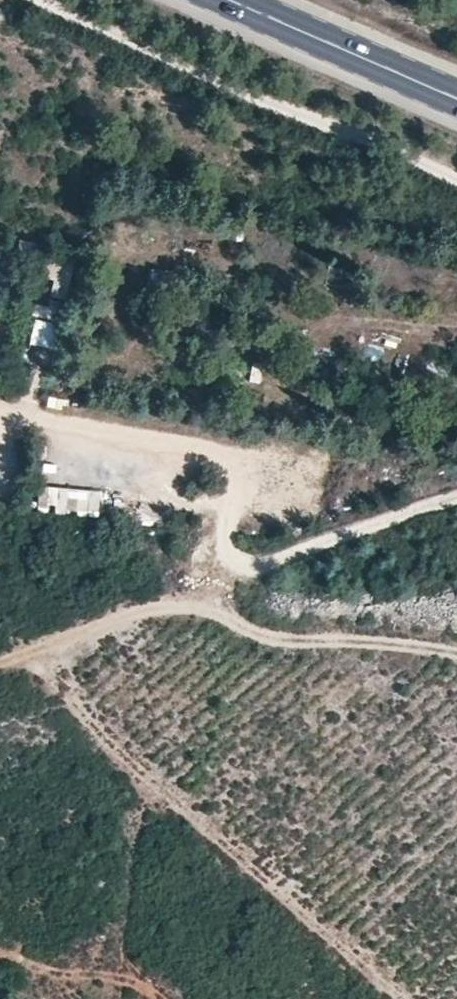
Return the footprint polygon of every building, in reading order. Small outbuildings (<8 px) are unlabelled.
[(43,486),(40,511),(78,516),(81,490),(43,486)]
